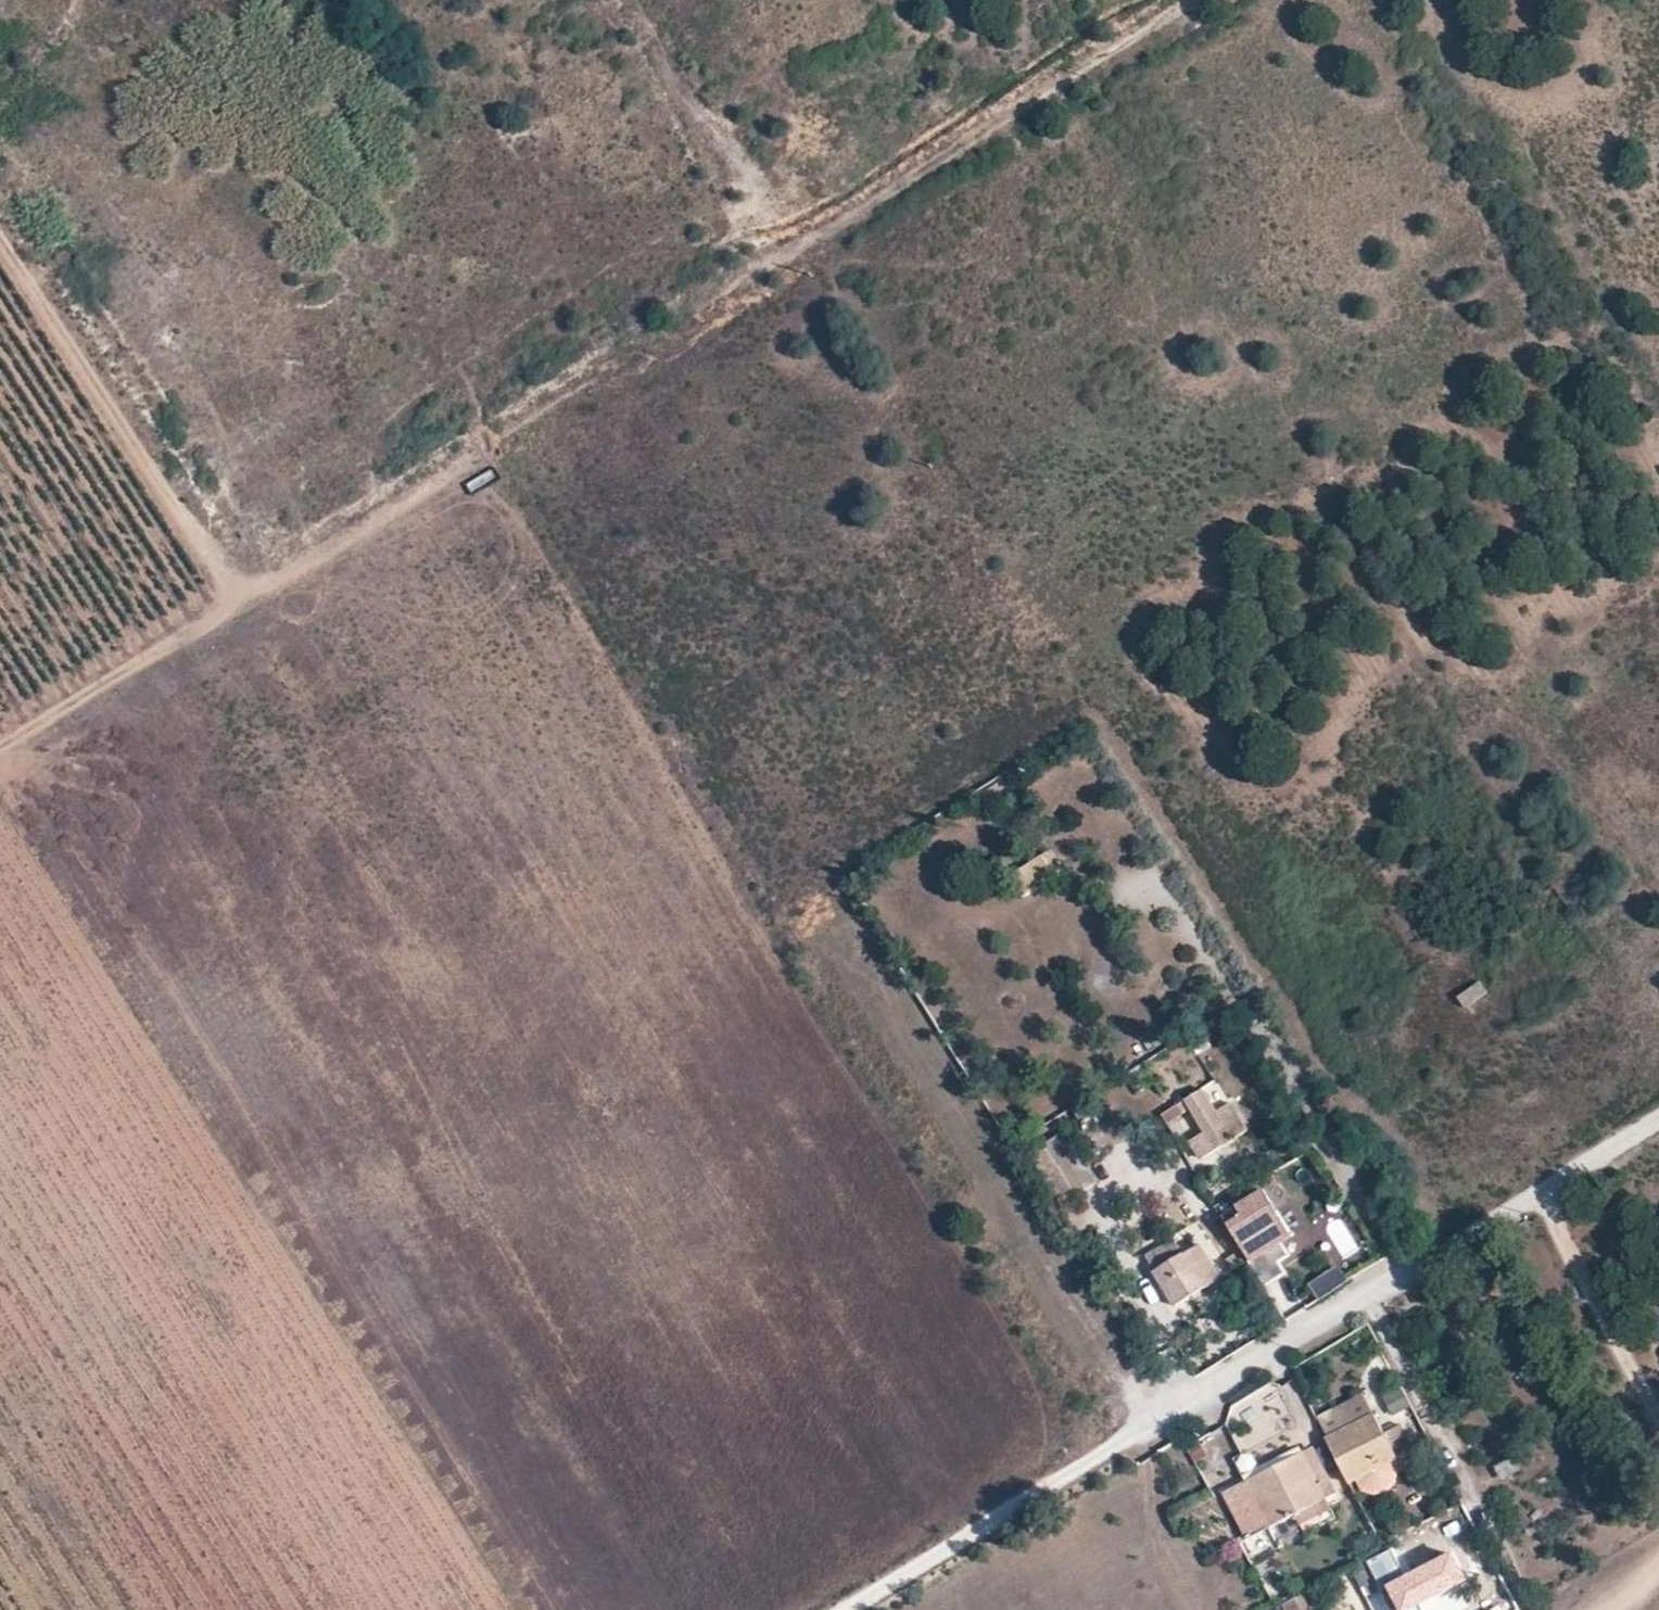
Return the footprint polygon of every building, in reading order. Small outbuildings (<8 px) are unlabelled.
[(1488,991),(1480,981),(1459,997),(1467,1008),(1488,991)] [(1251,1129),(1233,1101),(1220,1109),(1205,1086),(1163,1112),(1169,1122),(1192,1108),(1201,1122),(1206,1131),(1195,1138),(1189,1141),(1201,1161),(1251,1129)] [(1206,1131),(1201,1122),(1189,1129),(1195,1138),(1206,1131)] [(1058,1166),(1080,1153),(1065,1130),(1031,1152),(1062,1203),(1076,1195),(1058,1166)] [(1315,1170),(1305,1153),(1288,1163),(1298,1180),(1315,1170)] [(1248,1263),(1294,1235),(1310,1225),(1291,1197),(1275,1206),(1265,1189),(1235,1208),(1248,1228),(1232,1238),(1240,1250),(1223,1261),(1231,1274),(1248,1263)] [(1305,1253),(1294,1235),(1248,1263),(1259,1281),(1305,1253)] [(1177,1308),(1220,1280),(1199,1246),(1184,1255),(1173,1238),(1144,1256),(1177,1308)] [(1351,1279),(1345,1269),(1336,1275),(1341,1284),(1351,1279)] [(1318,1298),(1341,1284),(1336,1275),(1312,1288),(1318,1298)] [(1374,1416),(1364,1396),(1320,1418),(1329,1438),(1374,1416)] [(1383,1435),(1374,1416),(1329,1438),(1349,1481),(1357,1477),(1394,1459),(1383,1435)] [(1412,1451),(1400,1427),(1383,1435),(1394,1459),(1412,1451)] [(1255,1476),(1223,1494),(1247,1539),(1296,1512),(1306,1530),(1336,1514),(1326,1496),(1337,1490),(1329,1475),(1319,1480),(1313,1468),(1302,1450),(1255,1476)] [(1394,1459),(1357,1477),(1363,1490),(1376,1494),(1393,1487),(1400,1474),(1394,1459)] [(1372,1567),(1395,1609),(1439,1609),(1447,1606),(1428,1571),(1411,1580),(1397,1554),(1372,1567)] [(1302,1596),(1296,1585),(1275,1595),(1281,1607),(1302,1596)] [(1302,1596),(1281,1607),(1283,1609),(1310,1609),(1302,1596)]
